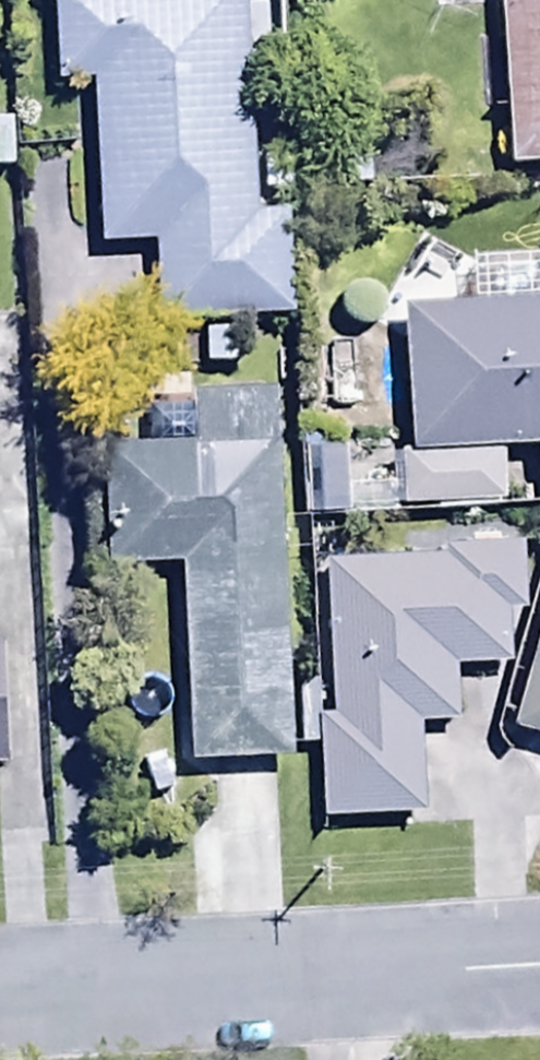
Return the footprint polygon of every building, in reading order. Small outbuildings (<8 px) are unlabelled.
[(55,86),(89,84),(97,251),(148,249),(152,330),(289,324),(284,213),(251,214),(241,0),(51,0),(55,86)] [(503,172),(539,171),(539,0),(495,0),(503,172)] [(11,175),(11,123),(0,123),(0,175),(11,175)] [(403,457),(396,457),(399,518),(500,513),(497,452),(539,450),(539,305),(396,312),(403,457)] [(284,762),(274,395),(190,397),(192,448),(99,450),(103,571),(178,569),(183,765),(284,762)] [(442,562),(320,566),(324,719),(314,720),(317,821),(417,818),(414,722),(452,721),(450,670),(501,669),(500,617),(523,616),(521,545),(442,547),(442,562)] [(505,736),(539,745),(539,601),(505,736)]
